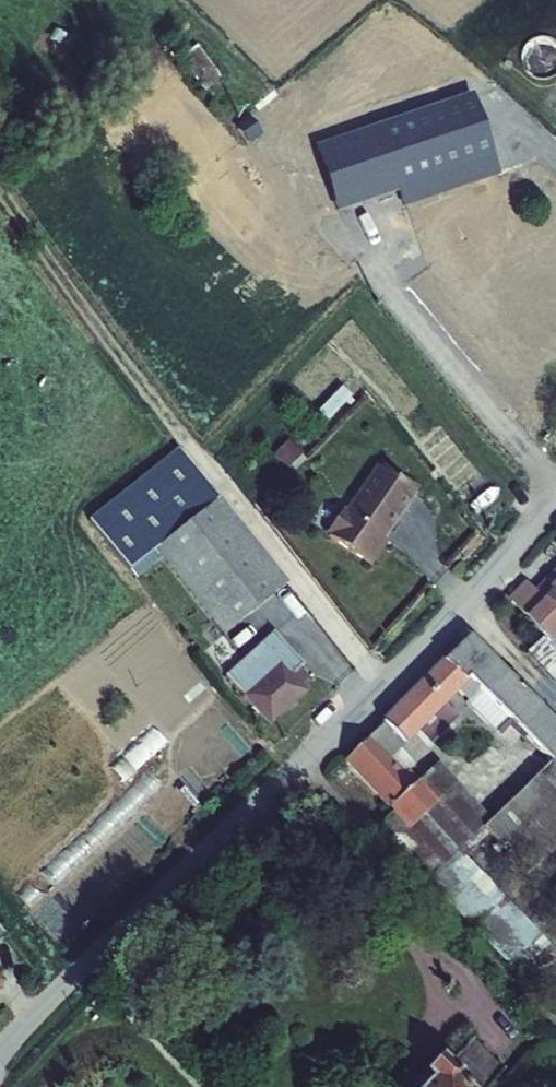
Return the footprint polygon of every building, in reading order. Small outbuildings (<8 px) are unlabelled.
[(281,586),(177,452),(92,522),(136,579),(161,559),(221,635),(281,586)] [(336,506),(320,531),(369,564),(386,539),(380,535),(410,489),(372,464),(341,510),(336,506)] [(529,578),(511,594),(525,609),(542,593),(529,578)] [(542,593),(525,609),(555,641),(555,640),(555,580),(542,593)] [(284,618),(235,658),(257,685),(255,686),(277,713),(315,681),(301,665),(314,655),(284,618)] [(485,828),(478,821),(467,831),(444,805),(454,795),(432,773),(414,790),(388,761),(466,680),(555,769),(555,722),(468,633),(456,647),(348,762),(367,782),(446,868),(486,829),(485,828)] [(153,730),(118,763),(129,775),(165,742),(153,730)] [(555,801),(555,789),(542,774),(485,828),(486,829),(508,852),(537,821),(542,826),(554,813),(549,809),(555,801)] [(446,868),(367,782),(352,795),(433,881),(446,868)] [(510,1081),(479,1048),(456,1069),(449,1062),(428,1081),(433,1086),(503,1086),(510,1081)]
